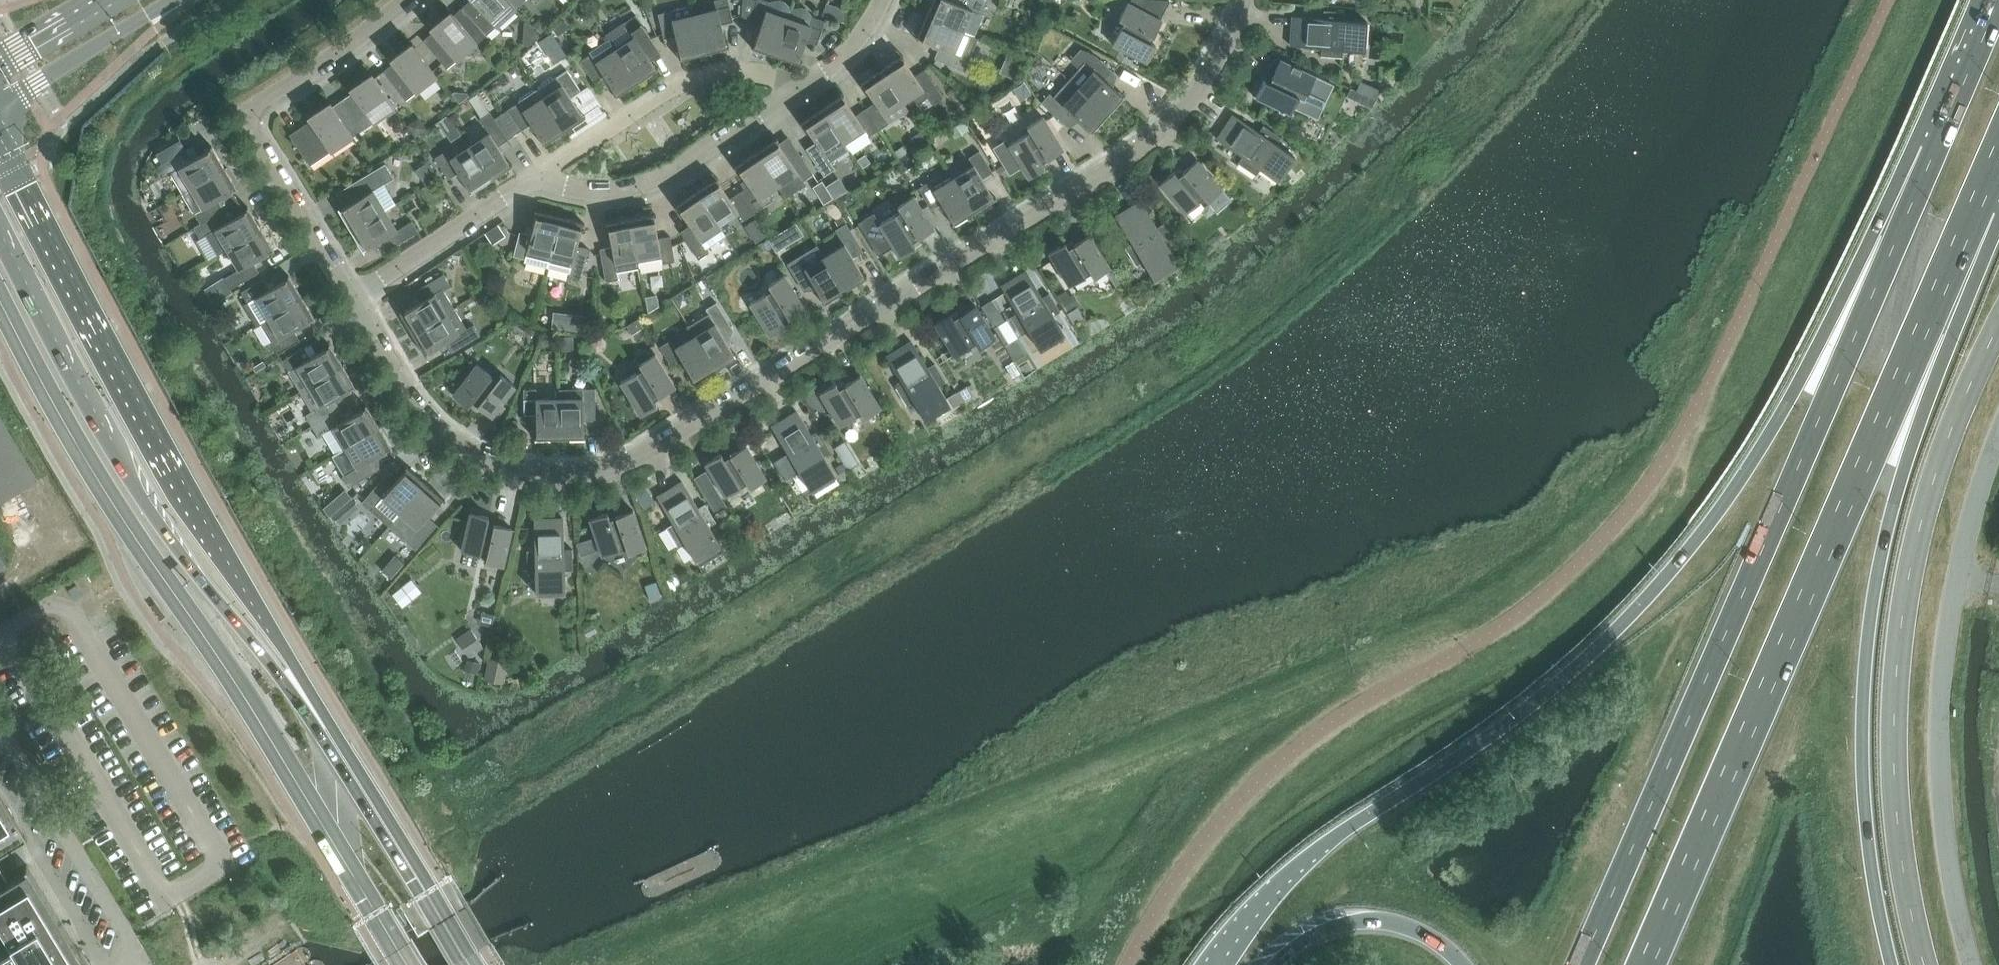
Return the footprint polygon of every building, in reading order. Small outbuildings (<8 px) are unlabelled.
[(454,14),(455,15),(454,16),(477,43),(516,9),(508,0),(471,0),(454,14)] [(516,9),(525,0),(508,0),(516,9)] [(695,14),(705,53),(729,47),(729,46),(727,46),(722,24),(734,21),(728,0),(715,0),(714,0),(717,9),(695,14)] [(742,16),(750,19),(749,21),(761,25),(754,47),(752,46),(752,47),(776,56),(792,9),(789,5),(785,2),(780,0),(777,0),(774,0),(770,2),(765,0),(757,0),(756,0),(743,0),(742,16)] [(927,16),(963,32),(974,37),(984,15),(981,14),(986,3),(980,0),(960,0),(959,4),(949,0),(934,0),(927,16)] [(1147,62),(1156,46),(1151,43),(1162,20),(1161,19),(1171,0),(1129,0),(1128,2),(1119,19),(1120,20),(1121,20),(1125,22),(1122,28),(1113,44),(1147,62)] [(826,4),(822,16),(826,17),(841,22),(845,10),(830,5),(826,4)] [(705,53),(695,14),(693,5),(658,14),(664,38),(676,35),(681,57),(679,58),(680,59),(705,53)] [(792,9),(776,56),(800,64),(800,63),(798,62),(806,41),(817,45),(826,21),(813,16),(810,12),(806,9),(801,8),(795,7),(792,9)] [(1346,13),(1346,12),(1324,10),(1324,12),(1325,12),(1324,18),(1294,16),(1294,19),(1295,19),(1294,44),(1292,44),(1292,46),(1322,48),(1321,56),(1322,56),(1323,55),(1342,56),(1341,57),(1343,57),(1343,49),(1365,51),(1367,21),(1344,20),(1345,13),(1346,13)] [(455,15),(454,14),(454,15),(451,12),(437,23),(440,26),(423,41),(424,41),(447,68),(477,43),(454,16),(455,15)] [(606,35),(609,39),(638,82),(659,68),(658,67),(657,68),(651,60),(661,54),(659,52),(660,51),(636,15),(606,35)] [(927,16),(917,40),(918,40),(919,38),(940,47),(935,58),(958,68),(965,72),(970,60),(969,59),(969,58),(978,38),(974,37),(963,32),(927,16)] [(638,82),(609,39),(589,52),(591,55),(581,61),(595,82),(605,76),(617,94),(616,95),(616,96),(638,82)] [(391,60),(393,63),(383,71),(383,72),(384,72),(406,100),(437,76),(416,48),(416,47),(415,47),(413,44),(391,60)] [(1080,68),(1069,80),(1078,88),(1108,115),(1125,96),(1124,95),(1123,96),(1112,87),(1106,81),(1114,72),(1095,55),(1081,49),(1073,58),(1073,62),(1080,68)] [(903,55),(882,69),(904,102),(912,97),(918,105),(928,97),(933,104),(943,97),(925,69),(915,76),(902,57),(904,56),(903,55)] [(1264,80),(1256,97),(1280,109),(1279,112),(1285,115),(1286,112),(1291,114),(1293,109),(1298,98),(1323,109),(1334,85),(1280,60),(1269,83),(1264,80)] [(904,102),(882,69),(861,84),(861,85),(863,84),(876,102),(866,109),(879,130),(890,123),(885,115),(904,102)] [(538,90),(565,131),(586,117),(585,115),(584,117),(571,98),(581,91),(567,70),(557,77),(553,76),(539,86),(538,90)] [(333,106),(353,137),(396,108),(375,78),(376,78),(375,77),(375,78),(372,74),(358,84),(360,88),(333,106)] [(1050,94),(1042,103),(1066,125),(1074,116),(1091,131),(1090,133),(1091,134),(1108,115),(1078,88),(1069,80),(1054,97),(1050,94)] [(565,131),(538,90),(537,90),(533,89),(519,99),(518,103),(508,110),(522,131),(532,124),(544,143),(543,144),(544,145),(565,131)] [(843,97),(845,96),(844,95),(823,109),(845,142),(864,129),(869,137),(879,130),(866,109),(856,116),(843,97)] [(1365,96),(1361,103),(1372,108),(1375,101),(1365,96)] [(353,137),(333,106),(331,103),(316,113),(318,116),(290,135),(310,166),(353,137)] [(845,142),(823,109),(801,123),(802,124),(804,123),(816,142),(806,149),(824,176),(836,169),(831,162),(850,150),(845,142)] [(489,133),(470,146),(492,179),(513,164),(512,163),(510,164),(499,146),(509,140),(490,112),(480,119),(489,133)] [(1240,163),(1256,174),(1255,174),(1256,175),(1261,169),(1279,181),(1295,156),(1276,144),(1280,138),(1281,139),(1282,137),(1264,125),(1263,126),(1264,127),(1260,132),(1235,115),(1234,117),(1235,118),(1221,139),(1220,138),(1218,140),(1243,156),(1238,163),(1239,164),(1240,163)] [(1007,139),(993,148),(1010,175),(1023,167),(1029,178),(1045,168),(1042,163),(1064,150),(1044,117),(1027,126),(1028,128),(1031,132),(1025,135),(1010,144),(1007,139)] [(813,174),(799,153),(789,160),(777,141),(778,140),(778,139),(756,153),(778,186),(786,198),(787,197),(786,196),(805,183),(803,181),(813,174)] [(171,173),(183,193),(225,168),(212,146),(211,147),(212,148),(193,160),(186,150),(158,166),(164,177),(171,173)] [(492,179),(470,146),(451,159),(445,151),(435,158),(449,179),(459,172),(472,191),(470,192),(471,193),(492,179)] [(974,165),(954,178),(975,211),(997,198),(996,197),(994,198),(983,179),(993,172),(980,151),(969,157),(974,165)] [(750,186),(740,192),(754,213),(775,199),(770,192),(778,186),(756,153),(735,167),(736,168),(737,167),(750,186)] [(1160,184),(1185,214),(1205,197),(1208,202),(1223,189),(1198,160),(1179,176),(1175,172),(1160,184)] [(223,211),(217,201),(236,189),(237,191),(238,190),(225,168),(183,193),(201,223),(223,211)] [(338,209),(351,230),(385,210),(396,204),(383,183),(381,184),(375,174),(354,187),(360,198),(341,210),(339,208),(338,209)] [(718,178),(697,192),(719,225),(738,212),(744,220),(754,213),(740,192),(730,199),(718,180),(719,179),(718,178)] [(975,211),(954,178),(935,190),(930,182),(919,188),(932,210),(942,203),(954,223),(952,224),(953,225),(975,211)] [(719,225),(697,192),(676,206),(676,207),(678,206),(691,225),(681,232),(699,260),(710,253),(707,248),(726,235),(719,225)] [(902,194),(898,197),(897,201),(900,205),(898,206),(899,207),(901,211),(896,214),(880,224),(873,214),(859,223),(879,256),(894,247),(900,257),(916,247),(913,242),(934,229),(914,196),(909,199),(907,195),(902,194)] [(1119,218),(1119,216),(1117,217),(1132,243),(1125,247),(1126,248),(1127,247),(1137,264),(1136,264),(1137,265),(1143,261),(1155,280),(1180,264),(1168,245),(1174,241),(1174,242),(1175,241),(1164,223),(1163,224),(1164,224),(1158,228),(1142,202),(1140,203),(1141,204),(1119,218)] [(201,238),(206,235),(218,255),(228,249),(262,229),(249,207),(248,208),(249,210),(229,221),(223,211),(201,223),(194,228),(201,238)] [(385,210),(351,230),(365,252),(366,252),(365,250),(384,239),(390,249),(419,232),(412,221),(397,230),(385,210)] [(525,262),(548,267),(560,217),(535,211),(535,212),(537,213),(532,235),(520,232),(514,256),(525,259),(525,262)] [(631,219),(640,267),(675,261),(671,236),(659,239),(655,216),(657,216),(657,215),(631,219)] [(560,217),(548,267),(570,273),(569,278),(581,281),(589,249),(577,246),(583,224),(585,224),(585,223),(560,217)] [(640,267),(631,219),(606,224),(606,225),(608,225),(612,247),(600,249),(606,282),(619,280),(617,272),(640,267)] [(825,256),(846,290),(867,277),(867,276),(865,277),(853,258),(864,251),(846,223),(836,230),(845,244),(825,256)] [(486,233),(493,244),(505,236),(498,225),(486,233)] [(262,229),(228,249),(239,269),(224,278),(231,289),(260,272),(253,262),(273,250),(274,252),(275,251),(262,229)] [(1066,243),(1049,253),(1070,286),(1091,273),(1094,278),(1111,268),(1090,235),(1069,248),(1066,243)] [(825,302),(823,303),(824,304),(846,290),(825,256),(816,262),(811,254),(789,267),(803,289),(813,282),(825,302)] [(697,268),(691,269),(694,278),(695,278),(703,276),(702,273),(701,270),(697,268)] [(1043,298),(1027,272),(1025,273),(1026,274),(1005,287),(1004,286),(1002,287),(1018,313),(1011,317),(1011,318),(1012,318),(1022,334),(1021,334),(1022,335),(1029,331),(1040,350),(1065,334),(1054,315),(1059,312),(1060,312),(1061,312),(1049,293),(1048,294),(1049,295),(1043,298)] [(400,312),(413,334),(455,309),(443,289),(450,285),(444,274),(415,291),(422,302),(402,313),(401,311),(400,312)] [(772,290),(750,303),(770,336),(787,327),(783,321),(805,308),(785,275),(768,285),(772,290)] [(260,323),(303,298),(289,276),(288,276),(289,278),(270,289),(264,279),(242,292),(248,302),(244,304),(256,325),(260,323)] [(980,299),(991,293),(984,282),(974,288),(980,299)] [(316,320),(303,298),(260,323),(279,353),(300,340),(294,330),(313,318),(314,320),(316,320)] [(734,331),(717,302),(706,309),(709,313),(689,325),(696,336),(716,370),(738,356),(737,355),(736,356),(723,336),(734,331)] [(935,323),(955,356),(977,343),(980,348),(996,338),(976,305),(954,318),(951,313),(935,323)] [(455,309),(413,334),(426,356),(427,355),(426,354),(446,342),(452,353),(481,336),(474,325),(467,329),(455,309)] [(630,331),(632,334),(643,327),(640,321),(628,328),(630,331)] [(716,370),(696,336),(676,348),(671,340),(660,346),(673,368),(684,362),(695,381),(694,382),(694,383),(716,370)] [(951,405),(946,397),(939,385),(945,382),(946,382),(935,363),(934,364),(934,365),(928,368),(913,342),(911,344),(911,345),(890,358),(889,357),(887,358),(903,383),(896,387),(897,388),(907,404),(907,405),(914,401),(926,420),(951,405)] [(304,347),(283,360),(301,391),(309,386),(343,366),(330,344),(329,345),(330,346),(311,358),(304,347)] [(644,352),(640,355),(639,359),(641,363),(639,364),(642,369),(621,382),(641,415),(657,406),(654,400),(676,387),(656,354),(650,357),(648,353),(644,352)] [(469,407),(472,402),(492,417),(516,386),(501,375),(497,380),(477,364),(453,395),(469,407)] [(321,406),(306,415),(312,426),(341,409),(335,398),(354,387),(355,389),(356,388),(343,366),(309,386),(321,406)] [(820,393),(840,426),(862,413),(865,418),(881,408),(861,376),(839,388),(837,383),(820,393)] [(560,389),(560,398),(561,438),(586,438),(586,437),(584,437),(584,414),(596,414),(596,388),(560,389)] [(561,438),(560,398),(538,399),(537,389),(524,390),(524,415),(537,415),(537,437),(535,437),(535,439),(561,438)] [(341,409),(312,426),(319,436),(323,434),(335,453),(380,427),(365,406),(366,408),(347,419),(341,409)] [(788,452),(781,457),(782,458),(783,457),(793,474),(792,474),(793,476),(799,472),(811,490),(836,475),(824,455),(830,452),(832,452),(820,433),(819,434),(820,435),(814,438),(798,412),(796,413),(797,415),(775,427),(774,426),(772,427),(788,452)] [(380,427),(335,453),(345,465),(349,472),(342,476),(349,487),(377,470),(371,460),(391,448),(392,450),(393,449),(380,427)] [(835,449),(844,464),(849,472),(859,466),(845,443),(835,449)] [(722,453),(705,463),(726,497),(747,483),(750,488),(767,479),(746,445),(725,458),(722,453)] [(844,464),(836,469),(844,482),(852,477),(849,472),(844,464)] [(426,483),(407,466),(406,467),(408,469),(393,486),(384,478),(362,502),(371,511),(374,508),(391,524),(400,513),(426,483)] [(706,495),(715,489),(705,472),(696,478),(706,495)] [(699,508),(683,482),(681,484),(682,485),(661,498),(660,497),(658,498),(674,523),(667,527),(667,528),(668,528),(678,544),(677,545),(678,546),(685,542),(696,560),(721,545),(710,525),(715,522),(716,523),(717,522),(705,504),(704,504),(705,505),(699,508)] [(400,513),(408,520),(402,527),(412,535),(406,541),(416,550),(438,525),(428,517),(443,500),(445,501),(446,500),(426,483),(400,513)] [(648,487),(637,492),(641,503),(652,499),(648,487)] [(342,507),(343,506),(351,499),(344,492),(335,499),(342,507)] [(359,507),(353,499),(346,504),(353,512),(359,507)] [(717,513),(727,507),(722,500),(712,505),(717,513)] [(590,519),(603,556),(627,548),(629,553),(647,547),(634,511),(610,519),(608,513),(590,519)] [(485,562),(504,566),(513,528),(488,523),(490,517),(471,513),(462,550),(487,556),(485,562)] [(562,521),(537,522),(537,520),(535,520),(535,550),(527,550),(527,551),(528,551),(528,570),(528,571),(528,572),(536,572),(536,593),(566,593),(565,570),(572,570),(572,571),(573,571),(573,549),(571,549),(571,550),(565,550),(564,520),(562,520),(562,521)] [(596,551),(592,539),(577,544),(581,555),(596,551)] [(27,839),(0,794),(0,856),(27,839)] [(5,882),(0,885),(0,924),(13,945),(0,952),(0,964),(88,964),(27,864),(25,865),(27,869),(13,878),(5,882)]
